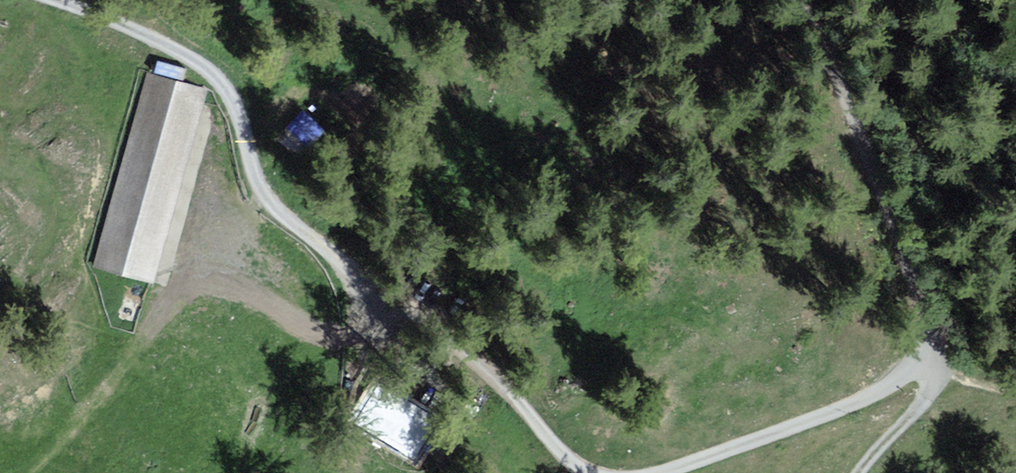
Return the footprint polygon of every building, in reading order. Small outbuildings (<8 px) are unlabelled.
[(201,94),(142,79),(96,266),(154,280),(201,94)] [(384,378),(355,425),(415,462),(444,414),(384,378)]
